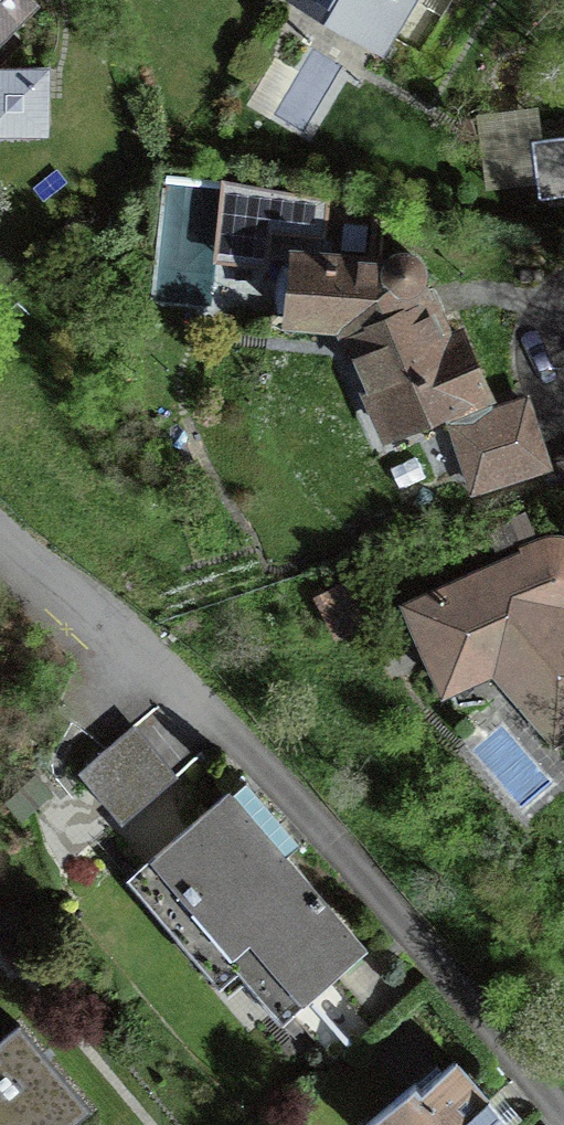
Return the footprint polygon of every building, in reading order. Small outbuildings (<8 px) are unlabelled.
[(33,6),(27,0),(0,0),(0,38),(33,6)] [(379,53),(411,0),(290,0),(379,53)] [(37,80),(0,79),(0,123),(36,124),(37,80)] [(548,103),(551,129),(563,127),(563,101),(548,103)] [(489,186),(537,180),(532,141),(528,110),(481,116),(489,186)] [(532,141),(537,180),(539,199),(563,196),(563,137),(532,141)] [(320,234),(326,200),(304,196),(298,230),(320,234)] [(449,409),(454,424),(488,413),(481,395),(487,393),(463,336),(442,345),(417,285),(422,276),(421,265),(405,254),(394,257),(386,266),(323,257),(293,257),(287,318),(344,323),(379,405),(406,394),(418,423),(449,409)] [(524,402),(488,413),(454,424),(474,488),(545,465),(524,402)] [(525,512),(501,522),(510,544),(535,533),(525,512)] [(494,665),(554,734),(563,725),(563,613),(562,611),(563,609),(563,549),(553,546),(411,607),(437,664),(446,686),(494,665)] [(363,619),(344,584),(320,597),(338,632),(363,619)] [(121,821),(168,779),(127,730),(79,771),(121,821)] [(137,870),(210,957),(229,941),(290,1013),(366,949),(231,790),(137,870)] [(0,1039),(0,1124),(73,1124),(91,1110),(19,1024),(0,1039)] [(442,1070),(437,1065),(364,1124),(510,1124),(455,1059),(442,1070)]
